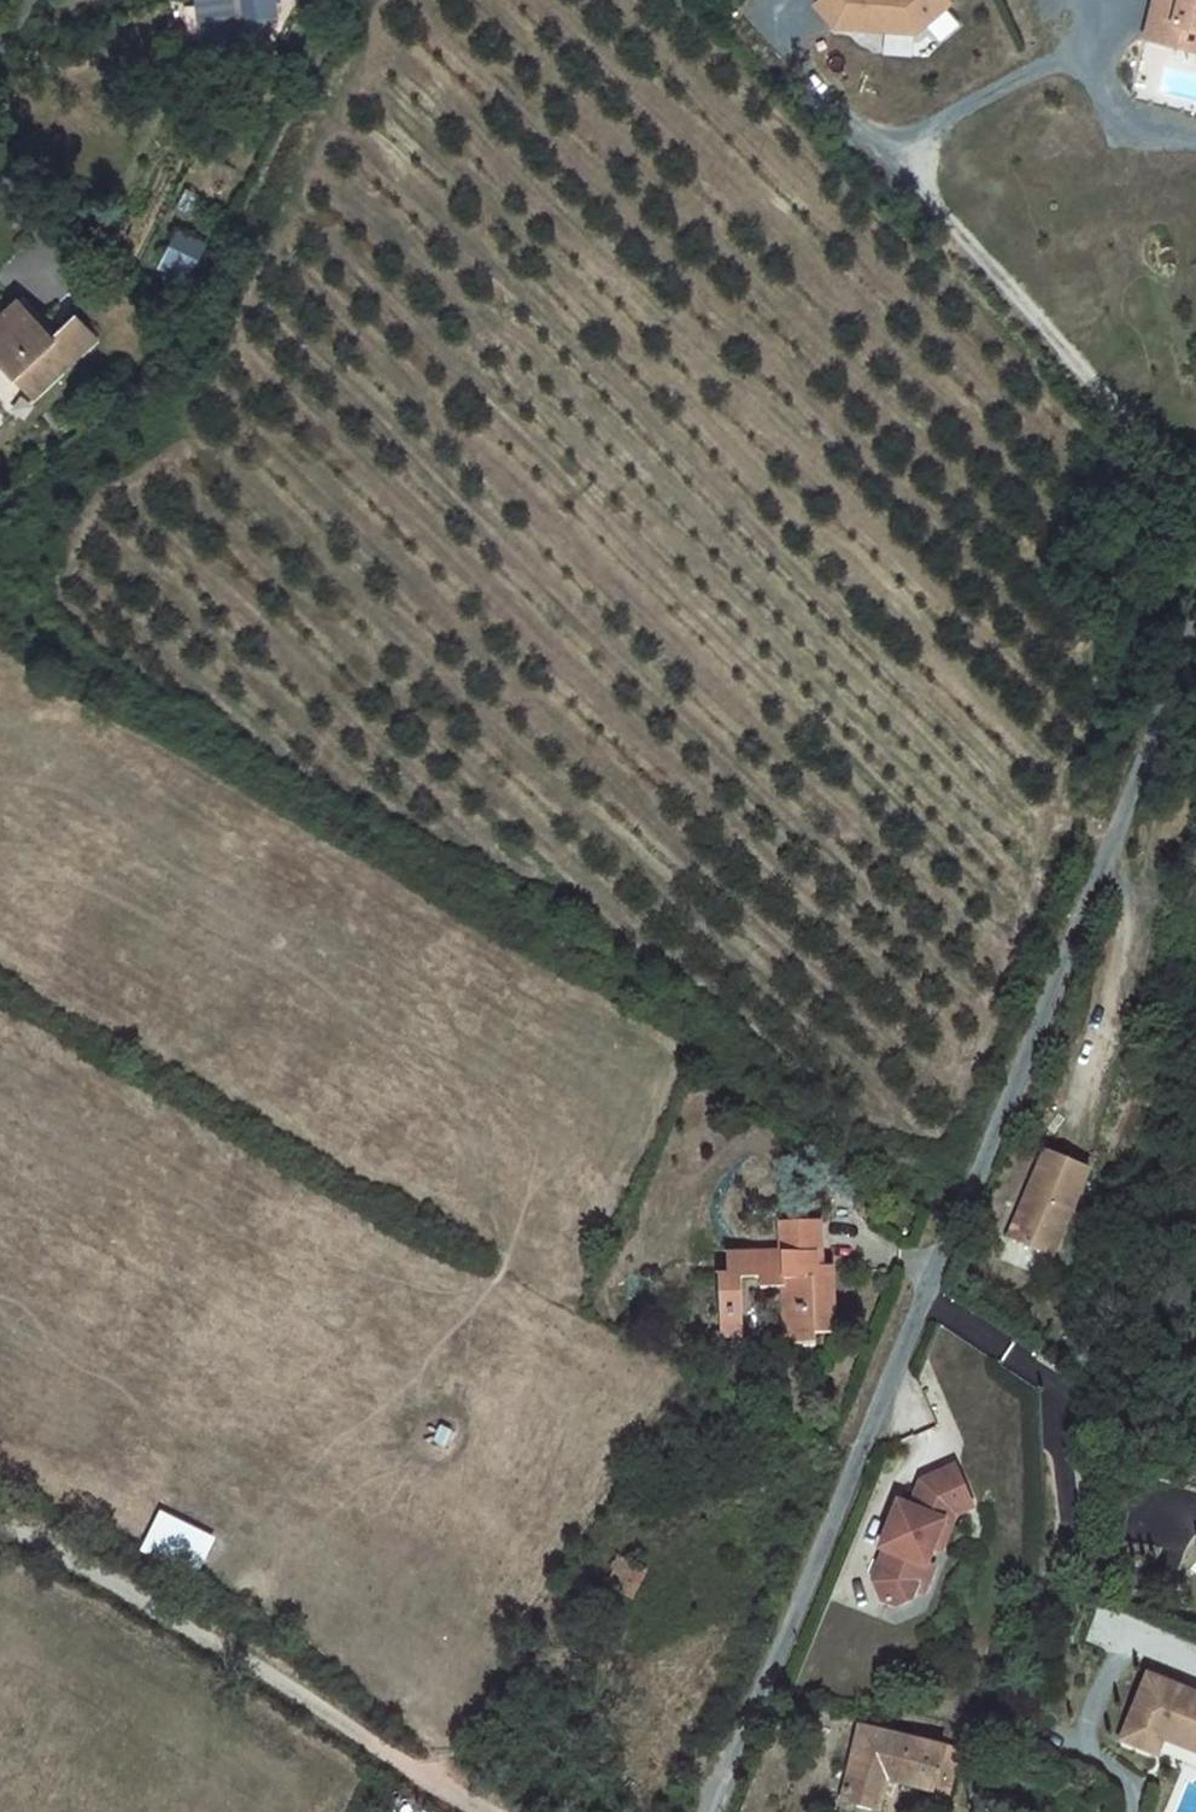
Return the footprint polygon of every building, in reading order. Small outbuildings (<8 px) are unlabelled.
[(176,43),(204,40),(234,36),(232,20),(260,17),(259,6),(271,4),(270,0),(171,0),(176,43)] [(814,3),(832,26),(913,36),(949,7),(944,0),(818,0),(814,3)] [(1149,21),(1172,27),(1167,43),(1195,50),(1195,0),(1154,0),(1149,21)] [(272,16),(271,4),(259,6),(260,17),(272,16)] [(234,36),(231,36),(232,45),(263,42),(260,17),(232,20),(234,36)] [(1149,21),(1144,37),(1167,43),(1172,27),(1149,21)] [(178,229),(170,245),(200,260),(207,244),(178,229)] [(170,245),(158,268),(188,283),(200,260),(170,245)] [(0,317),(0,361),(14,376),(26,365),(44,386),(95,339),(76,318),(52,339),(17,301),(0,317)] [(32,397),(44,386),(26,365),(14,376),(32,397)] [(1090,1170),(1047,1151),(1010,1237),(1052,1256),(1090,1170)] [(822,1257),(821,1225),(782,1226),(783,1253),(727,1255),(728,1275),(728,1276),(719,1276),(720,1314),(743,1313),(742,1280),(759,1279),(761,1279),(761,1290),(783,1289),(785,1345),(816,1344),(816,1334),(838,1333),(836,1270),(806,1272),(806,1258),(822,1257)] [(823,1271),(822,1257),(806,1258),(806,1272),(823,1271)] [(743,1313),(720,1314),(721,1336),(744,1336),(743,1313)] [(893,1532),(887,1550),(875,1578),(884,1601),(895,1605),(913,1598),(916,1591),(918,1587),(914,1578),(920,1563),(926,1566),(934,1546),(942,1549),(956,1515),(973,1507),(956,1467),(923,1482),(912,1509),(900,1503),(889,1531),(893,1532)] [(141,1552),(197,1580),(217,1538),(162,1511),(141,1552)] [(882,1548),(887,1550),(893,1532),(889,1531),(882,1548)] [(916,1591),(924,1594),(934,1569),(926,1566),(920,1563),(914,1578),(918,1587),(916,1591)] [(1122,1738),(1157,1752),(1163,1736),(1167,1727),(1195,1739),(1195,1693),(1148,1674),(1122,1738)] [(1167,1727),(1163,1736),(1195,1750),(1195,1739),(1167,1727)] [(949,1794),(962,1750),(944,1745),(943,1747),(860,1728),(842,1802),(880,1811),(888,1779),(949,1794)]
